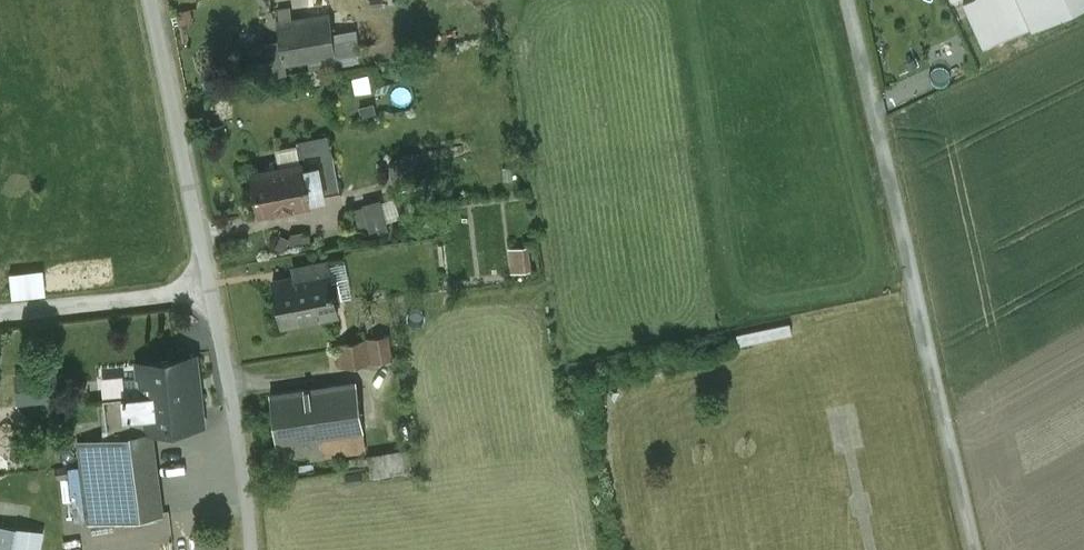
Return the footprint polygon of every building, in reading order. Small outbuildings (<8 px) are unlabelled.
[(1022,0),(970,0),(963,3),(983,48),(1034,25),(1022,0)] [(1034,25),(1083,2),(1083,0),(1022,0),(1034,25)] [(329,15),(279,22),(282,42),(279,43),(283,64),(308,61),(335,57),(331,32),(329,15)] [(331,32),(335,57),(358,53),(360,53),(356,29),(331,32)] [(359,64),(358,53),(335,57),(308,61),(310,71),(359,64)] [(369,67),(350,71),(352,84),(354,92),(373,94),(369,67)] [(316,159),(332,156),(328,136),(298,142),(303,164),(304,170),(317,167),(316,159)] [(413,154),(399,158),(390,165),(392,176),(418,168),(413,154)] [(332,156),(316,159),(317,167),(318,167),(324,197),(340,194),(332,156)] [(303,164),(251,174),(259,215),(311,205),(310,199),(324,197),(318,167),(317,167),(304,170),(303,164)] [(418,168),(392,176),(397,191),(422,183),(418,168)] [(381,203),(386,222),(400,219),(395,199),(381,203)] [(381,203),(381,200),(363,204),(364,207),(369,228),(370,235),(388,230),(386,222),(381,203)] [(358,231),(369,228),(364,207),(353,210),(358,231)] [(527,247),(510,249),(513,273),(530,271),(527,247)] [(328,262),(307,266),(309,275),(273,282),(281,325),(338,314),(336,300),(329,265),(328,262)] [(346,262),(329,265),(336,300),(353,297),(346,262)] [(43,270),(10,274),(13,297),(45,293),(43,270)] [(790,322),(737,334),(739,344),(792,333),(790,322)] [(387,336),(369,339),(373,363),(391,359),(387,336)] [(369,339),(336,344),(341,368),(373,363),(369,339)] [(194,357),(139,364),(142,395),(147,435),(149,434),(149,430),(202,424),(194,357)] [(15,400),(63,397),(61,370),(14,372),(15,400)] [(356,383),(310,390),(317,438),(320,437),(322,455),(366,449),(363,431),(356,383)] [(310,390),(270,396),(277,443),(309,439),(317,438),(310,390)] [(142,395),(104,399),(108,438),(79,442),(88,523),(158,515),(152,457),(126,460),(123,437),(147,435),(142,395)] [(147,435),(123,437),(126,460),(152,457),(149,434),(147,435)] [(317,438),(309,439),(311,457),(322,455),(320,437),(317,438)] [(409,449),(368,456),(371,477),(412,471),(409,449)] [(0,525),(0,549),(13,549),(17,527),(0,525)] [(13,549),(41,549),(44,532),(17,527),(13,549)]
